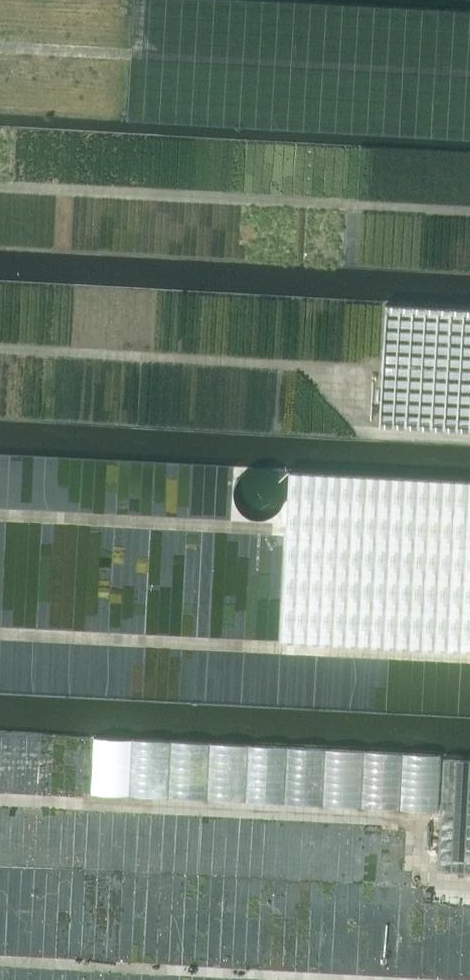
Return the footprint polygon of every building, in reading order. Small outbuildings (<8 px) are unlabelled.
[(385,305),(379,426),(469,431),(469,309),(385,305)] [(288,472),(284,536),(279,641),(469,651),(469,481),(288,472)] [(442,758),(437,870),(469,872),(469,760),(442,758)]
